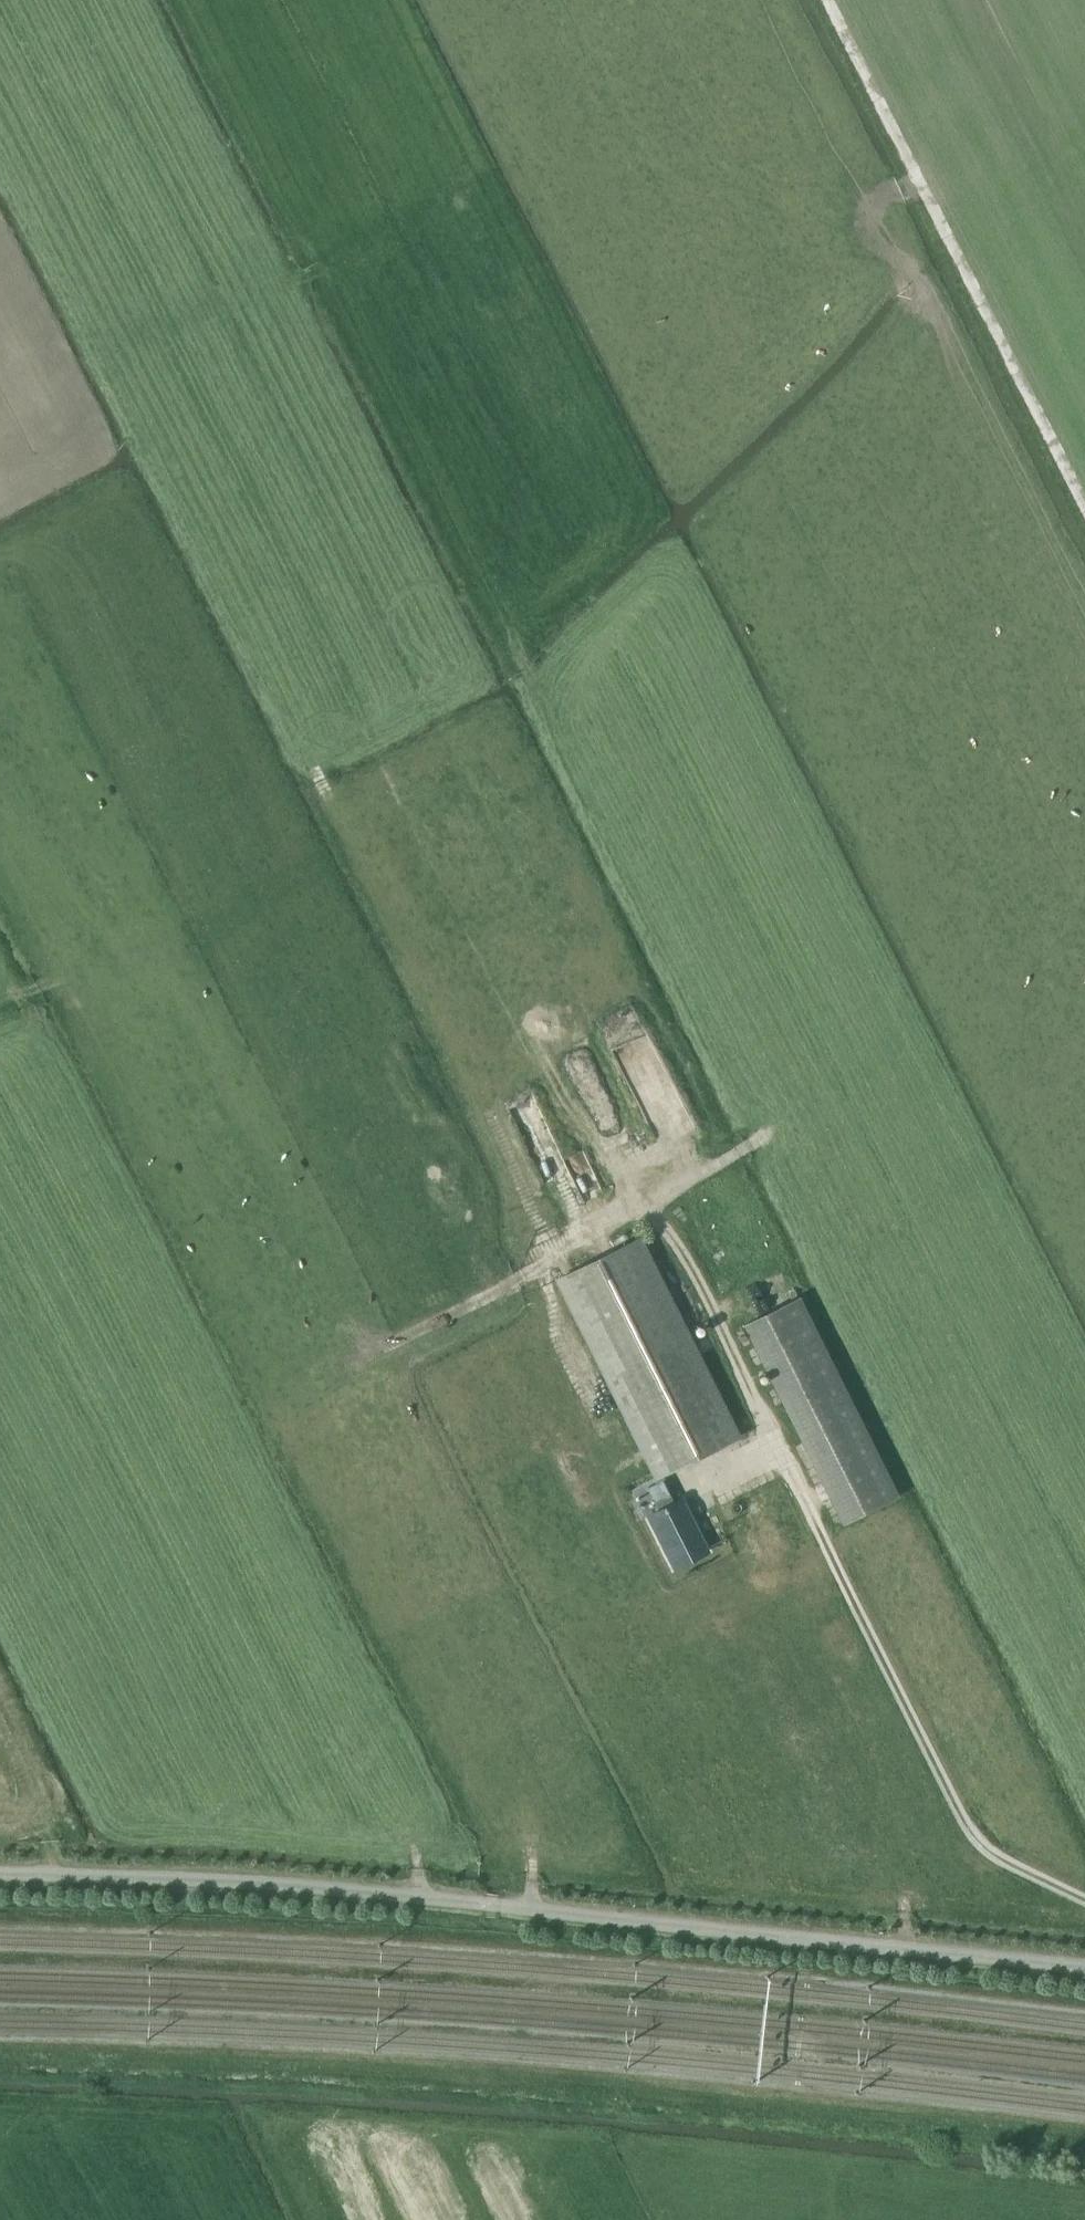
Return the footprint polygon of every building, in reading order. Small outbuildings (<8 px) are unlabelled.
[(653,1479),(661,1475),(739,1436),(640,1238),(555,1280),(653,1479)] [(838,1522),(893,1495),(795,1297),(739,1324),(838,1522)] [(707,1552),(694,1526),(681,1500),(673,1504),(662,1481),(664,1479),(661,1475),(653,1479),(656,1483),(646,1487),(658,1511),(647,1517),(672,1569),(707,1552)]
